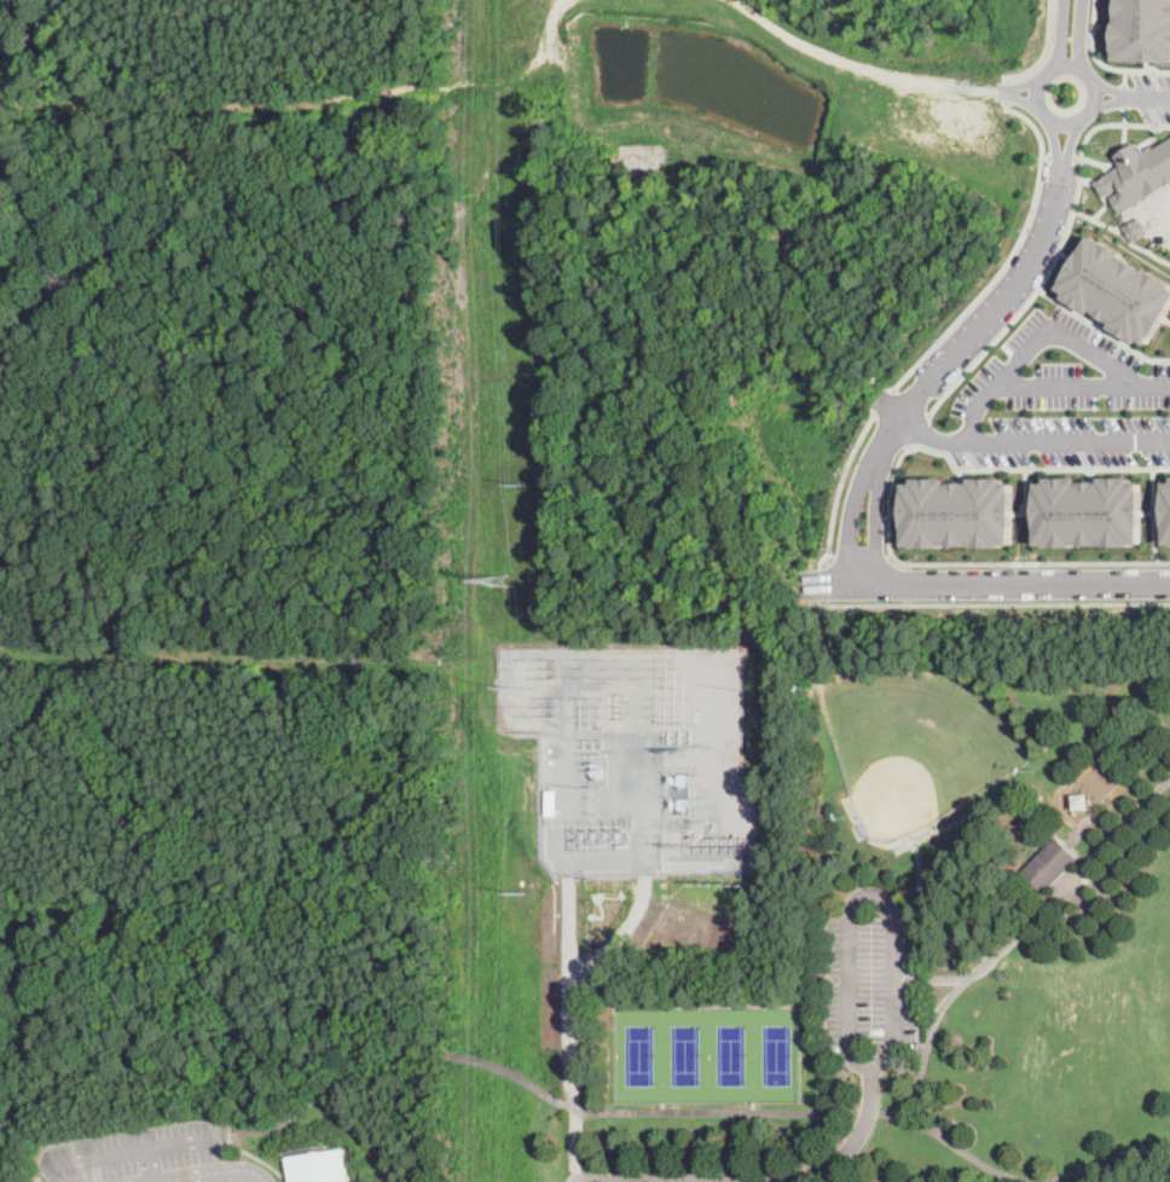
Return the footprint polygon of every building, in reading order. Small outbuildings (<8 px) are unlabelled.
[(1118,22),(1119,0),(1169,0),(1169,60),(1134,59),(1116,58),(1116,48),(1114,48),(1116,22),(1118,22)] [(1157,147),(1169,138),(1169,181),(1123,213),(1113,197),(1120,192),(1118,189),(1105,197),(1095,181),(1120,166),(1119,163),(1122,162),(1117,155),(1137,141),(1140,146),(1142,145),(1146,150),(1154,144),(1157,147)] [(1124,226),(1133,243),(1149,232),(1140,215),(1124,226)] [(1153,270),(1169,280),(1169,311),(1154,336),(1149,343),(1141,338),(1139,342),(1112,326),(1114,321),(1110,318),(1110,319),(1095,309),(1091,313),(1066,296),(1068,292),(1061,286),(1065,279),(1083,250),(1084,250),(1094,236),(1101,241),(1102,238),(1125,253),(1124,254),(1152,272),(1153,270)] [(1133,476),(1133,482),(1141,481),(1142,512),(1142,526),(1141,526),(1141,544),(1131,544),(1131,545),(1105,545),(1105,544),(1072,544),(1072,545),(1046,546),(1046,544),(1037,544),(1036,512),(1036,491),(1037,491),(1036,482),(1046,482),(1046,477),(1077,476),(1077,482),(1082,482),(1082,481),(1089,481),(1095,481),(1095,482),(1100,482),(1100,476),(1133,476)] [(1002,477),(1002,482),(1010,482),(1012,512),(1012,526),(1012,544),(1002,544),(1002,546),(974,546),(974,544),(943,544),(943,546),(916,546),(916,544),(907,544),(907,512),(905,492),(907,492),(907,483),(916,483),(916,477),(948,477),(948,482),(952,482),(952,481),(957,481),(965,481),(965,482),(971,482),(971,477),(1002,477)] [(1049,888),(1044,894),(1021,873),(1023,871),(1056,838),(1078,859),(1049,888)] [(346,1149),(350,1181),(292,1181),(291,1175),(289,1158),(346,1149)]
